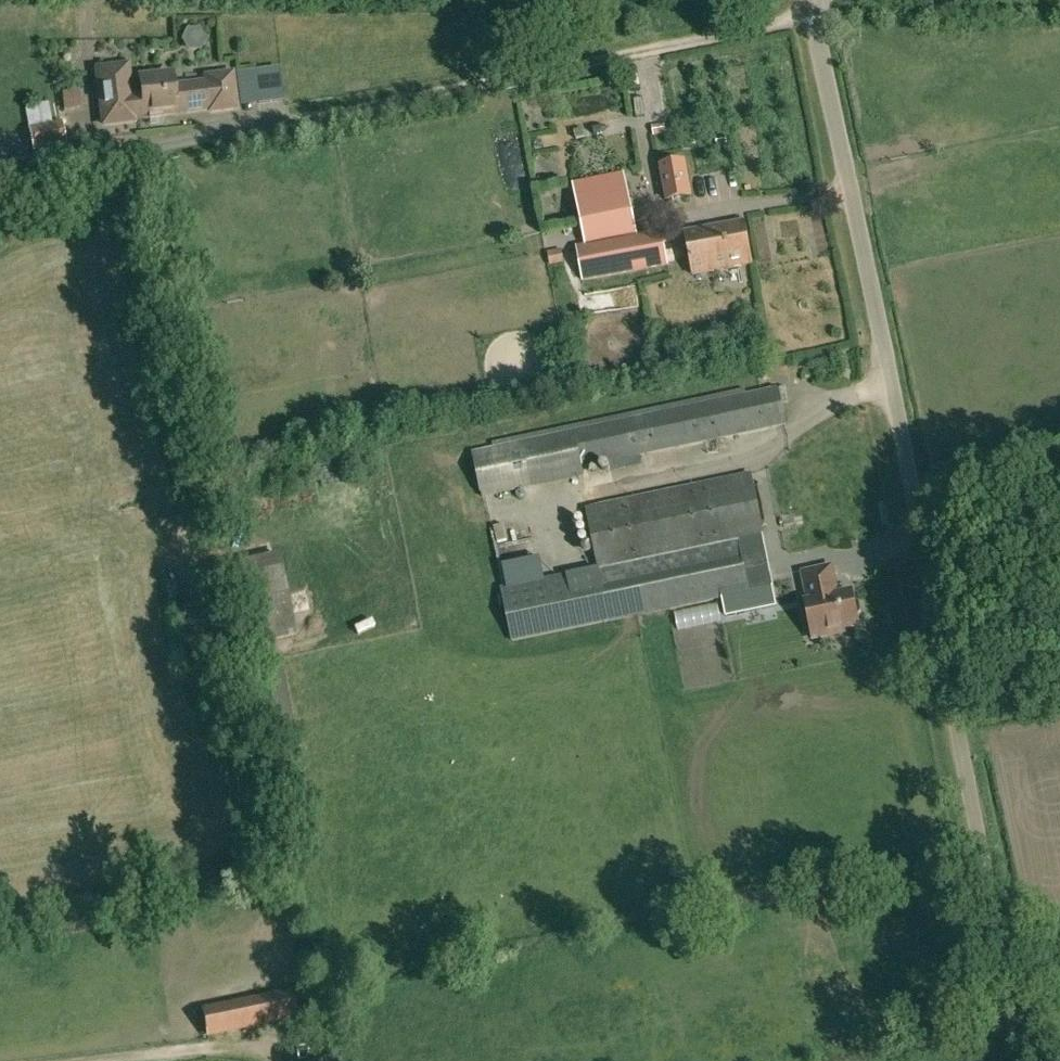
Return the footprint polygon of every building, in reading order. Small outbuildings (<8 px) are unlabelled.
[(126,67),(98,71),(104,124),(132,121),(132,119),(210,110),(210,112),(236,109),(232,74),(206,77),(207,84),(173,88),(172,75),(139,79),(142,98),(130,99),(126,67)] [(284,101),(280,67),(253,71),(258,105),(284,101)] [(33,152),(66,145),(62,120),(28,126),(33,152)] [(683,163),(662,167),(669,206),(690,202),(683,163)] [(624,176),(573,186),(585,245),(636,234),(624,176)] [(751,264),(743,221),(684,232),(692,274),(751,264)] [(661,229),(636,234),(585,245),(576,247),(582,282),(668,266),(661,229)] [(778,388),(573,431),(581,468),(786,425),(778,388)] [(573,431),(472,452),(481,498),(583,476),(581,468),(573,431)] [(751,473),(585,508),(598,572),(740,543),(765,537),(751,473)] [(745,571),(740,543),(598,572),(608,623),(727,597),(746,593),(750,592),(745,571)] [(232,565),(238,595),(179,608),(191,658),(219,652),(297,634),(279,553),(232,565)] [(745,571),(750,592),(772,587),(768,566),(745,571)] [(846,632),(845,629),(860,626),(859,619),(862,613),(860,602),(854,598),(853,592),(839,595),(833,567),(804,573),(810,601),(806,602),(814,639),(846,632)] [(598,572),(501,593),(511,643),(608,623),(598,572)] [(685,628),(727,625),(726,614),(684,616),(685,628)] [(294,733),(281,664),(257,668),(269,737),(294,733)] [(301,1001),(210,1020),(215,1042),(306,1023),(301,1001)] [(308,1059),(306,1046),(297,1048),(299,1060),(308,1059)]
